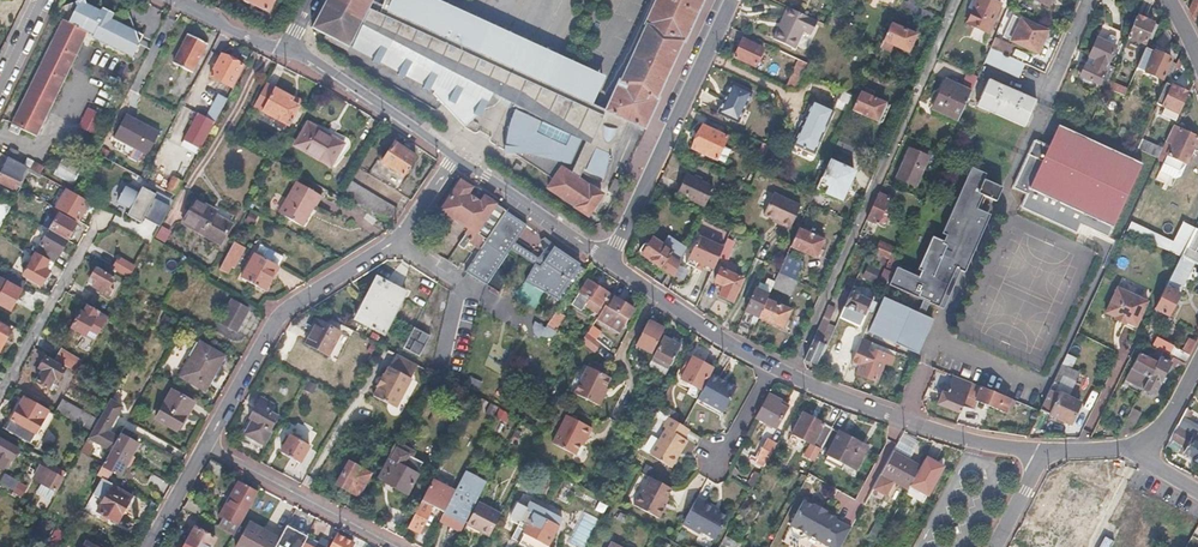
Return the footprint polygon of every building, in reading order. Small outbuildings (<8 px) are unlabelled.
[(78,0),(68,22),(63,20),(12,124),(36,136),(87,32),(92,34),(91,37),(133,57),(145,32),(112,16),(113,12),(101,7),(100,10),(84,3),(83,0),(78,0)] [(246,2),(247,0),(267,10),(273,0),(242,0),(246,2)] [(311,27),(421,85),(441,104),(463,126),(471,120),(476,119),(484,118),(487,117),(490,115),(497,110),(500,107),(516,113),(512,123),(511,127),(507,140),(505,150),(509,150),(553,179),(547,190),(590,221),(606,195),(591,186),(581,180),(585,172),(603,182),(626,120),(644,128),(654,106),(703,0),(658,0),(607,112),(595,106),(608,79),(435,0),(386,0),(380,15),(372,11),(377,0),(326,0),(311,27)] [(993,0),(978,0),(967,24),(987,33),(1000,3),(993,0)] [(1188,9),(1194,20),(1197,12),(1197,0),(1193,0),(1188,9)] [(805,16),(776,2),(769,17),(761,33),(783,43),(792,24),(800,28),(805,16)] [(1157,24),(1137,15),(1128,35),(1147,44),(1150,41),(1157,24)] [(1047,31),(1022,20),(1013,40),(1037,51),(1042,41),(1047,31)] [(915,35),(890,24),(880,46),(889,50),(891,45),(907,52),(915,35)] [(206,43),(188,34),(174,62),(191,71),(206,43)] [(763,48),(743,38),(738,47),(734,56),(755,66),(763,48)] [(1012,46),(994,38),(990,47),(1008,55),(1012,46)] [(1095,40),(1088,56),(1107,63),(1113,48),(1095,40)] [(1008,55),(990,47),(984,61),(1019,77),(1025,62),(1008,55)] [(1169,58),(1146,47),(1136,68),(1160,79),(1169,58)] [(807,62),(779,49),(775,58),(797,68),(788,87),(794,89),(807,62)] [(242,66),(221,55),(211,75),(232,86),(242,66)] [(1107,63),(1088,56),(1087,58),(1095,61),(1092,67),(1085,65),(1083,70),(1080,76),(1106,87),(1109,81),(1115,67),(1107,63)] [(977,76),(968,72),(961,87),(945,80),(932,109),(957,120),(977,76)] [(1035,101),(988,80),(976,105),(1023,127),(1029,113),(1035,101)] [(752,90),(732,81),(725,96),(718,112),(738,122),(752,90)] [(1127,88),(1109,81),(1106,87),(1105,88),(1123,96),(1127,88)] [(1188,93),(1165,82),(1156,102),(1165,106),(1178,113),(1188,93)] [(292,98),(265,83),(254,105),(288,124),(298,106),(290,102),(292,98)] [(884,103),(859,92),(851,109),(876,120),(884,103)] [(198,154),(225,103),(217,98),(207,118),(198,113),(184,139),(185,140),(182,145),(198,154)] [(833,108),(812,98),(805,115),(803,115),(801,119),(799,124),(801,125),(793,142),(814,151),(833,108)] [(1178,113),(1165,106),(1160,115),(1174,122),(1178,113)] [(95,136),(104,115),(87,108),(78,129),(95,136)] [(161,131),(126,114),(115,137),(150,154),(161,131)] [(342,143),(308,124),(296,144),(330,164),(342,143)] [(726,136),(703,125),(698,136),(692,147),(715,158),(716,157),(723,161),(729,149),(721,145),(726,136)] [(1197,136),(1173,125),(1158,157),(1164,160),(1163,163),(1172,166),(1179,170),(1183,161),(1186,161),(1197,136)] [(1026,194),(1020,210),(1076,232),(1079,225),(1111,237),(1140,163),(1055,129),(1047,147),(1032,141),(1013,189),(1026,194)] [(1157,158),(1162,148),(1141,139),(1137,149),(1157,158)] [(89,162),(44,140),(34,160),(79,182),(89,162)] [(394,142),(381,162),(403,176),(416,156),(394,142)] [(927,157),(908,149),(896,177),(915,186),(927,157)] [(0,174),(0,180),(6,184),(5,186),(9,188),(14,191),(27,168),(9,158),(4,168),(0,174)] [(853,172),(828,161),(815,188),(840,200),(853,172)] [(1172,166),(1163,163),(1156,177),(1167,183),(1171,176),(1173,176),(1179,174),(1186,161),(1183,161),(1179,170),(1172,166)] [(986,174),(971,168),(942,234),(946,236),(944,242),(933,237),(918,270),(921,271),(918,278),(896,268),(888,285),(923,301),(918,313),(883,298),(868,332),(918,355),(934,320),(924,316),(929,303),(943,310),(960,272),(964,273),(990,215),(977,209),(983,196),(996,202),(1002,188),(984,179),(986,174)] [(713,187),(686,174),(682,183),(677,193),(704,206),(713,187)] [(180,182),(172,177),(167,188),(175,192),(180,182)] [(397,210),(351,181),(342,196),(388,225),(397,210)] [(470,188),(460,181),(435,219),(447,227),(453,217),(468,227),(458,243),(476,254),(504,211),(483,197),(479,203),(466,194),(470,188)] [(320,196),(298,184),(280,214),(300,225),(312,205),(314,206),(320,196)] [(157,209),(165,195),(156,191),(155,193),(141,186),(137,194),(135,193),(128,207),(129,208),(126,215),(140,222),(149,205),(157,209)] [(128,207),(135,193),(124,187),(117,201),(128,207)] [(88,202),(67,190),(57,209),(78,221),(83,211),(88,202)] [(800,206),(772,194),(763,214),(774,219),(773,221),(790,229),(800,206)] [(887,198),(877,194),(866,219),(884,227),(890,214),(882,210),(887,198)] [(173,199),(165,195),(157,209),(165,213),(173,199)] [(0,199),(0,222),(10,204),(0,199)] [(212,210),(194,200),(182,223),(220,244),(231,225),(210,214),(212,210)] [(515,218),(504,211),(476,254),(465,271),(467,272),(486,284),(510,249),(535,266),(526,280),(564,302),(586,271),(578,266),(579,264),(556,247),(544,251),(539,258),(514,242),(526,225),(515,218)] [(75,224),(58,214),(51,226),(47,224),(45,227),(49,230),(66,239),(68,236),(70,238),(72,234),(74,230),(73,229),(75,224)] [(1195,226),(1183,220),(1173,241),(1169,249),(1181,255),(1195,226)] [(1169,249),(1173,241),(1132,221),(1128,230),(1169,249)] [(1195,226),(1181,255),(1195,262),(1197,263),(1197,251),(1196,250),(1197,246),(1197,228),(1195,226)] [(807,234),(797,229),(789,246),(815,257),(822,241),(821,240),(822,238),(808,231),(807,234)] [(66,239),(49,230),(36,252),(50,260),(54,253),(57,255),(62,247),(66,239)] [(662,244),(652,237),(648,244),(643,243),(639,249),(640,252),(642,253),(641,254),(674,276),(687,247),(669,235),(662,244)] [(717,260),(723,248),(699,236),(686,263),(701,271),(703,265),(712,269),(717,260)] [(544,251),(556,247),(546,239),(540,242),(544,251)] [(733,242),(726,239),(723,248),(717,260),(723,263),(733,242)] [(244,248),(234,242),(219,269),(226,273),(230,266),(233,268),(244,248)] [(900,252),(879,243),(875,254),(889,260),(883,272),(890,275),(900,252)] [(260,244),(255,253),(277,266),(282,257),(260,244)] [(50,260),(36,252),(22,275),(39,285),(46,274),(53,262),(50,260)] [(277,266),(255,253),(242,277),(263,289),(277,266)] [(1195,262),(1181,255),(1155,306),(1170,314),(1181,293),(1179,292),(1195,262)] [(801,264),(785,256),(777,273),(797,282),(802,273),(801,264)] [(133,266),(119,257),(116,262),(113,267),(127,276),(133,266)] [(881,269),(869,264),(862,278),(875,284),(881,269)] [(113,278),(95,268),(92,272),(90,276),(97,280),(93,286),(109,295),(112,289),(108,287),(113,278)] [(741,280),(719,270),(714,281),(723,286),(719,295),(731,301),(741,280)] [(0,278),(0,305),(10,311),(18,296),(26,282),(7,271),(2,280),(0,278)] [(890,275),(883,272),(880,279),(887,282),(890,275)] [(797,282),(777,273),(776,277),(772,286),(792,295),(797,282)] [(765,300),(772,286),(776,277),(770,274),(765,286),(761,284),(757,290),(755,289),(743,316),(751,319),(755,321),(758,316),(765,300)] [(406,293),(382,281),(371,301),(368,299),(357,320),(384,334),(406,293)] [(610,294),(589,282),(575,303),(583,309),(590,299),(603,307),(610,294)] [(1147,301),(1117,286),(1105,311),(1114,316),(1114,317),(1125,323),(1126,321),(1135,325),(1147,301)] [(875,303),(850,292),(839,318),(859,327),(866,310),(871,312),(875,303)] [(633,309),(610,294),(603,307),(597,317),(620,331),(633,309)] [(248,309),(233,300),(220,322),(236,331),(248,309)] [(789,311),(765,300),(758,316),(781,327),(789,311)] [(108,316),(88,305),(84,312),(80,309),(75,317),(71,325),(95,339),(108,316)] [(833,307),(828,305),(804,359),(817,365),(826,346),(817,342),(833,307)] [(167,314),(160,309),(155,318),(163,322),(167,314)] [(564,314),(558,310),(549,323),(555,327),(564,314)] [(751,319),(743,316),(739,326),(746,329),(751,319)] [(540,336),(545,327),(535,321),(533,324),(533,327),(533,330),(534,333),(536,335),(539,337),(540,336)] [(341,334),(318,322),(306,343),(330,355),(341,334)] [(663,330),(647,322),(634,348),(650,356),(663,330)] [(0,325),(0,346),(3,340),(9,330),(0,325)] [(545,327),(540,336),(542,337),(546,338),(549,337),(552,336),(554,334),(556,332),(546,325),(545,327)] [(614,342),(592,325),(587,333),(600,342),(610,349),(614,342)] [(431,337),(414,328),(403,348),(420,357),(431,337)] [(600,342),(587,333),(584,340),(583,340),(596,350),(600,342)] [(680,345),(663,336),(649,364),(664,371),(668,364),(670,365),(680,345)] [(862,339),(854,336),(848,350),(856,354),(862,339)] [(902,356),(862,339),(856,354),(853,360),(862,364),(858,373),(882,383),(889,366),(897,369),(902,356)] [(223,356),(198,343),(179,377),(204,391),(223,356)] [(1186,363),(1194,348),(1189,345),(1185,351),(1174,345),(1169,354),(1174,357),(1184,362),(1186,363)] [(1144,387),(1163,351),(1158,348),(1153,359),(1140,353),(1127,378),(1144,387)] [(82,362),(61,350),(55,360),(76,372),(82,362)] [(1169,354),(1163,351),(1144,387),(1144,388),(1154,394),(1171,363),(1166,360),(1169,354)] [(418,365),(395,353),(383,374),(382,374),(375,386),(377,386),(373,394),(396,407),(418,365)] [(1075,357),(1066,353),(1057,374),(1073,381),(1078,371),(1070,368),(1075,357)] [(63,367),(44,356),(38,367),(42,369),(39,375),(36,380),(48,387),(54,377),(57,378),(63,367)] [(709,368),(689,357),(678,378),(698,389),(709,368)] [(1184,362),(1174,357),(1171,362),(1181,368),(1184,362)] [(611,377),(589,366),(576,392),(600,405),(608,389),(606,388),(611,377)] [(717,378),(709,374),(697,399),(722,412),(735,387),(723,381),(722,383),(716,380),(717,378)] [(962,406),(971,383),(964,380),(957,377),(953,375),(946,394),(943,392),(938,404),(959,413),(962,406)] [(978,386),(971,383),(962,406),(974,411),(977,402),(1005,413),(1011,400),(1005,397),(999,395),(992,392),(985,389),(978,386)] [(1081,404),(1049,389),(1045,399),(1041,409),(1072,423),(1081,404)] [(194,403),(171,391),(155,419),(177,431),(187,412),(189,413),(194,403)] [(777,400),(768,395),(756,416),(774,427),(785,408),(775,402),(777,400)] [(52,414),(24,398),(17,410),(13,408),(2,427),(35,445),(52,414)] [(275,406),(261,398),(249,418),(255,421),(247,433),(263,442),(278,417),(271,413),(275,406)] [(97,420),(61,400),(54,411),(91,431),(97,420)] [(120,407),(108,400),(97,420),(91,431),(80,452),(103,465),(107,458),(95,451),(98,445),(110,452),(111,450),(117,438),(106,432),(120,407)] [(499,407),(488,402),(483,410),(494,416),(499,407)] [(1188,418),(1193,409),(1187,406),(1178,423),(1197,435),(1197,424),(1188,418)] [(1140,414),(1132,410),(1118,435),(1124,434),(1131,432),(1140,414)] [(831,428),(802,412),(791,432),(810,443),(820,448),(831,428)] [(583,445),(592,428),(567,416),(553,443),(575,455),(581,444),(583,445)] [(689,431),(669,419),(664,428),(667,430),(651,456),(672,469),(688,443),(684,440),(689,431)] [(1178,423),(1167,445),(1174,449),(1182,454),(1184,451),(1197,459),(1197,435),(1178,423)] [(861,444),(831,428),(820,448),(819,450),(855,469),(860,459),(854,456),(861,444)] [(920,442),(903,433),(894,450),(911,459),(920,442)] [(137,445),(119,435),(117,438),(111,450),(128,460),(137,445)] [(310,446),(291,435),(281,452),(300,463),(310,446)] [(0,439),(0,466),(3,468),(9,458),(12,460),(18,450),(0,439)] [(774,444),(766,440),(757,456),(765,461),(774,444)] [(408,450),(394,443),(381,467),(388,471),(382,481),(408,494),(419,474),(417,473),(423,462),(407,454),(408,450)] [(820,448),(810,443),(803,455),(814,461),(819,450),(820,448)] [(128,460),(111,450),(110,452),(107,458),(103,465),(97,476),(105,480),(111,470),(120,475),(128,460)] [(919,468),(892,453),(880,474),(894,482),(907,490),(910,485),(919,468)] [(925,457),(919,468),(910,485),(927,494),(942,466),(925,457)] [(223,467),(210,460),(205,468),(219,476),(223,467)] [(371,474),(349,462),(337,484),(359,496),(371,474)] [(57,467),(48,463),(43,472),(38,470),(33,478),(41,483),(36,493),(48,500),(61,477),(53,473),(57,467)] [(4,473),(0,481),(0,482),(13,490),(18,481),(4,473)] [(479,494),(484,483),(465,473),(455,491),(444,512),(439,520),(455,529),(457,525),(462,527),(475,502),(471,499),(475,492),(479,494)] [(883,502),(894,482),(880,474),(871,495),(883,502)] [(1107,491),(1070,475),(1041,540),(1015,529),(1007,546),(1082,546),(1107,491)] [(669,489),(648,477),(632,508),(658,521),(664,509),(660,506),(669,489)] [(444,512),(455,491),(432,480),(407,527),(417,533),(432,506),(444,512)] [(260,488),(257,486),(254,491),(239,483),(221,516),(226,519),(221,528),(234,535),(260,488)] [(132,496),(113,485),(97,512),(116,524),(132,496)] [(609,504),(589,490),(584,496),(609,514),(613,508),(609,504)] [(204,507),(189,498),(184,507),(199,516),(204,507)] [(719,510),(696,499),(682,526),(700,536),(701,533),(715,540),(726,518),(717,513),(719,510)] [(804,499),(791,524),(792,525),(791,526),(793,532),(802,536),(808,535),(808,533),(834,546),(841,546),(852,526),(836,518),(837,516),(826,511),(827,509),(815,503),(814,504),(804,499)] [(529,500),(526,506),(517,523),(510,537),(518,540),(517,543),(524,546),(549,546),(545,545),(560,517),(529,500)] [(517,523),(526,506),(516,501),(509,515),(509,519),(517,523)] [(500,514),(478,503),(466,525),(488,536),(500,514)] [(45,514),(37,510),(34,515),(42,520),(45,514)] [(250,522),(236,546),(277,546),(279,543),(267,536),(269,533),(250,522)] [(193,527),(184,542),(193,546),(209,546),(214,538),(193,527)] [(287,528),(279,543),(277,546),(304,546),(308,539),(287,528)] [(336,534),(329,546),(351,546),(353,543),(336,534)] [(1099,546),(1112,546),(1115,541),(1105,536),(1099,546)] [(308,539),(304,546),(315,546),(317,543),(308,539)]
